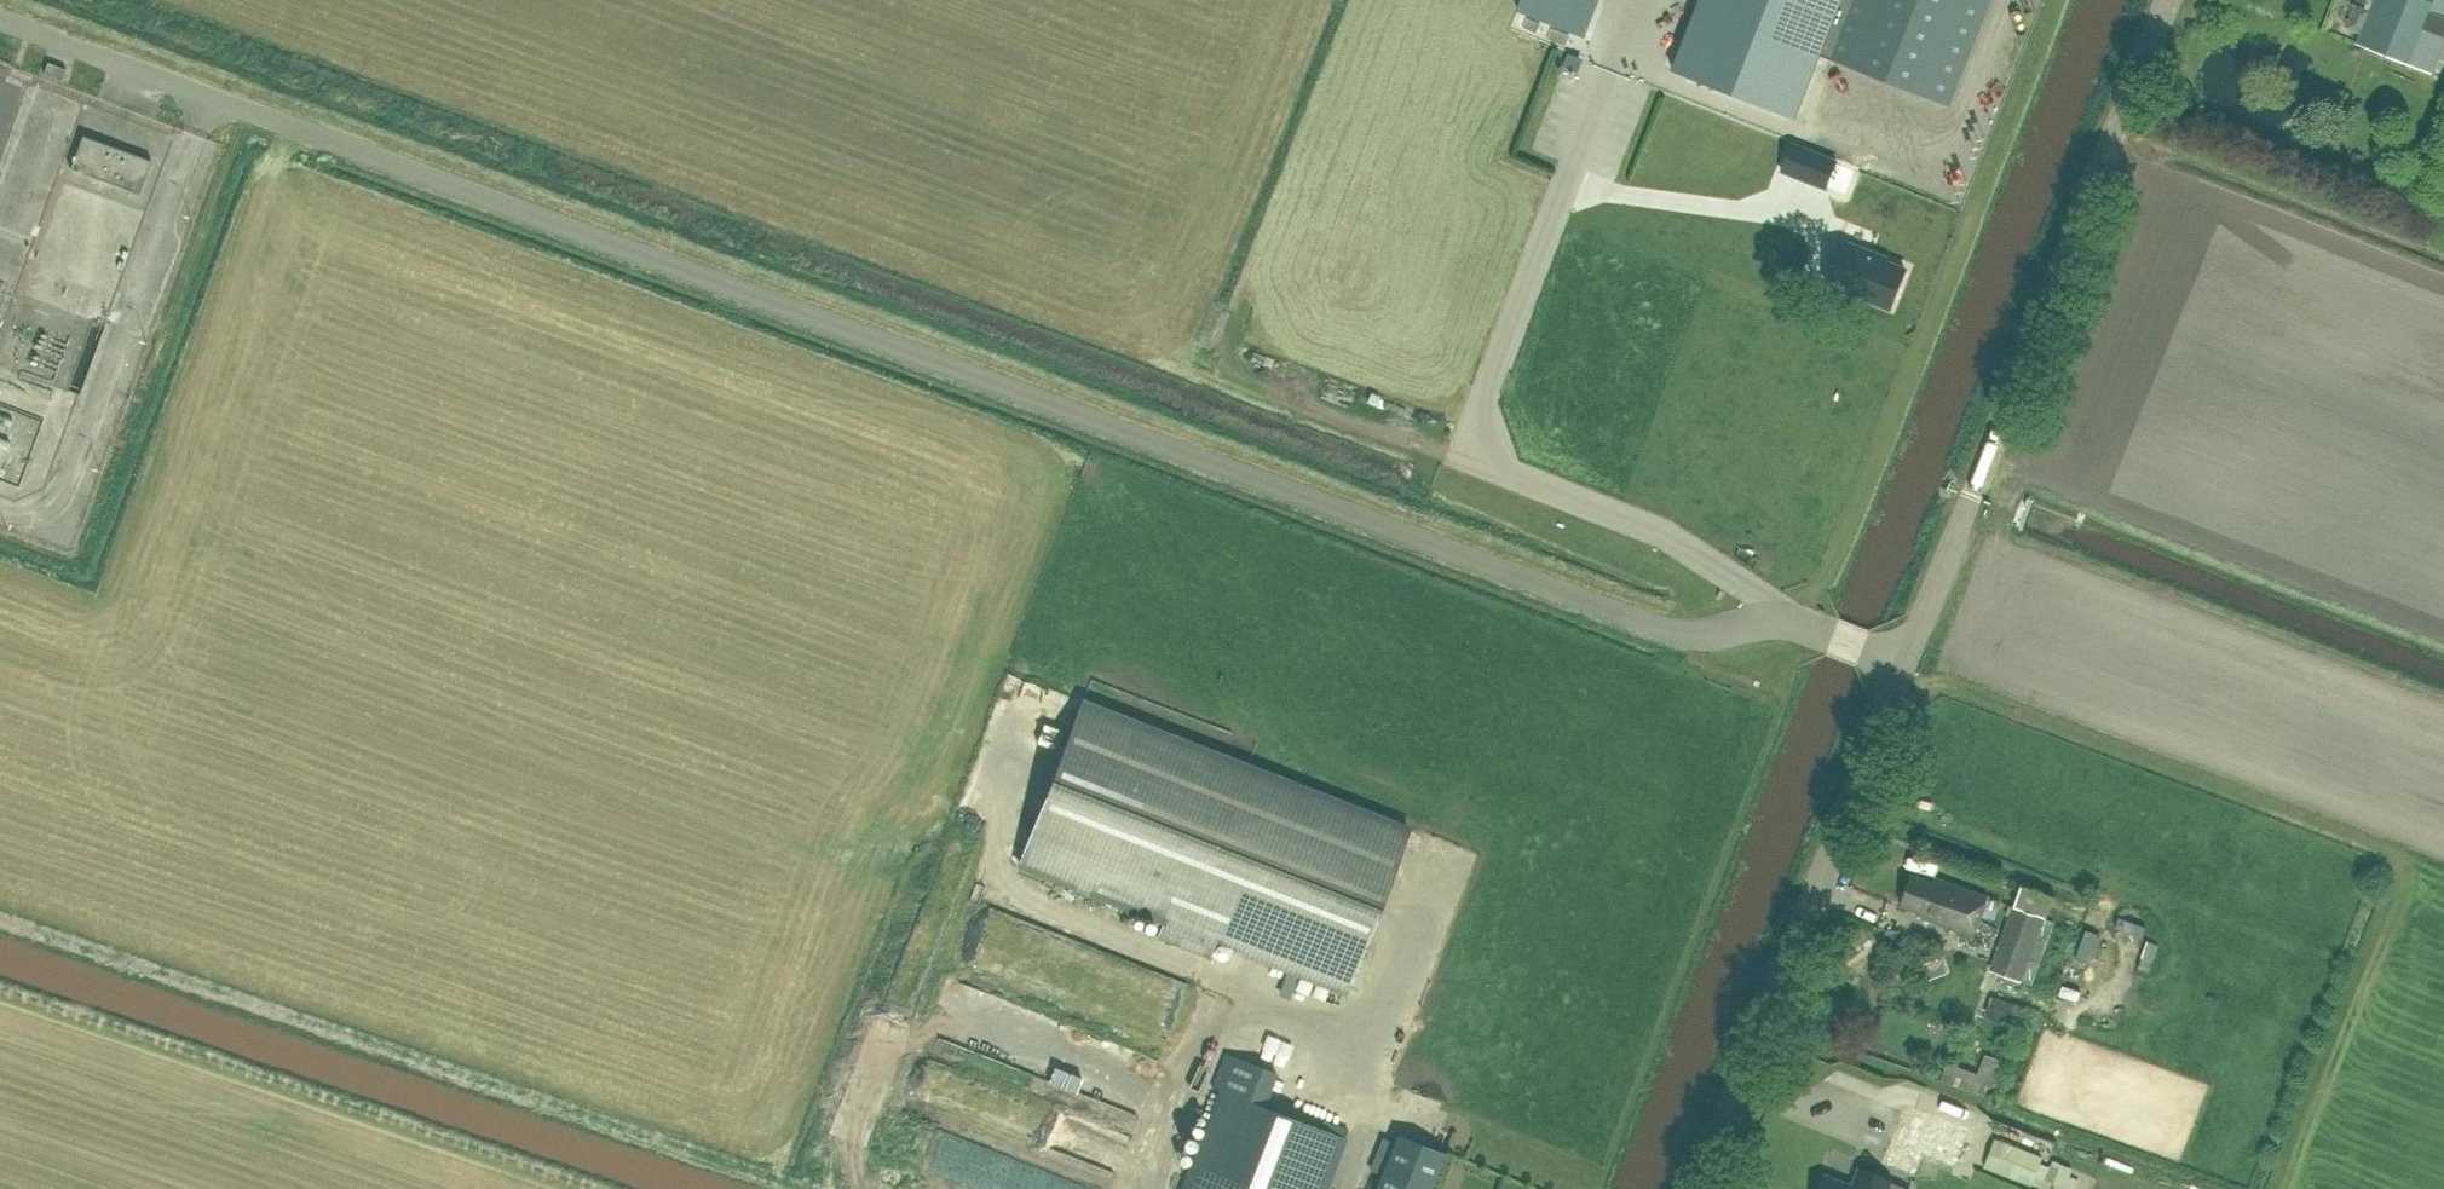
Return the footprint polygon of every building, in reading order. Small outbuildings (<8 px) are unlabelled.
[(1586,31),(1598,0),(1520,0),(1518,6),(1586,31)] [(1673,71),(1796,119),(1843,0),(1701,0),(1673,71)] [(1823,56),(1949,106),(1991,0),(1846,0),(1823,56)] [(2355,44),(2431,74),(2443,41),(2443,0),(2373,0),(2355,44)] [(65,70),(47,63),(42,75),(61,82),(65,70)] [(150,160),(81,135),(69,169),(137,194),(150,160)] [(1791,137),(1780,164),(1825,181),(1836,154),(1791,137)] [(1842,240),(1826,281),(1891,307),(1906,270),(1886,262),(1887,258),(1842,240)] [(0,403),(0,480),(16,486),(41,418),(0,403)] [(1411,825),(1081,697),(1015,867),(1162,924),(1156,938),(1208,959),(1215,942),(1241,952),(1239,955),(1344,996),(1411,825)] [(1933,883),(1912,876),(1901,905),(1922,913),(1921,917),(1973,936),(1987,897),(1935,878),(1933,883)] [(2054,922),(2012,907),(1990,971),(2006,977),(2003,984),(2019,990),(2021,982),(2032,986),(2054,922)] [(2015,1006),(1991,997),(1984,1016),(2009,1025),(2015,1006)] [(1225,1054),(1213,1087),(1230,1094),(1192,1188),(1327,1188),(1346,1139),(1344,1138),(1347,1131),(1324,1121),(1321,1129),(1264,1107),(1277,1074),(1225,1054)] [(2003,1062),(1985,1055),(1978,1074),(1947,1063),(1941,1080),(1990,1098),(2003,1062)] [(1396,1134),(1374,1188),(1429,1188),(1444,1153),(1396,1134)] [(1890,1180),(1859,1168),(1852,1187),(1823,1175),(1818,1188),(1886,1188),(1890,1180)]
